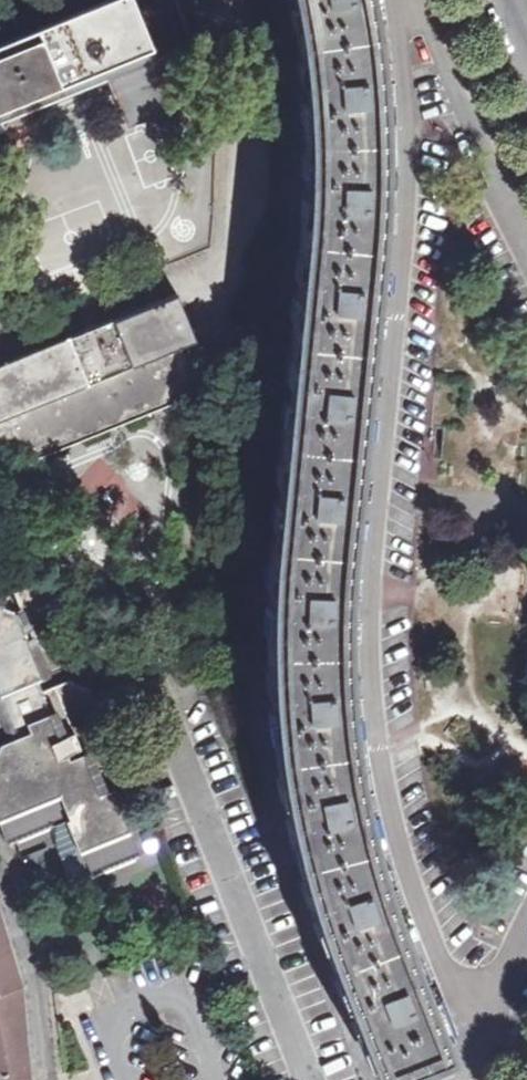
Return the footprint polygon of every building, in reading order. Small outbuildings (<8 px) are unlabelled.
[(195,44),(177,0),(104,0),(58,19),(58,18),(56,18),(57,19),(0,42),(0,124),(5,122),(3,119),(11,116),(19,112),(21,116),(68,96),(67,95),(115,75),(176,51),(191,44),(192,46),(195,44)] [(301,29),(307,95),(310,173),(308,209),(300,298),(293,372),(280,499),(275,581),(272,617),(274,714),(285,789),(293,830),(308,882),(323,926),(347,989),(378,1072),(447,1043),(417,967),(392,902),(378,858),(366,814),(357,770),(350,715),(347,659),(346,596),(369,337),(379,208),(382,133),(379,74),(373,27),(368,0),(294,0),(301,29)] [(176,51),(115,75),(132,117),(193,92),(176,51)] [(199,390),(180,344),(195,338),(177,292),(0,363),(0,470),(199,390)] [(141,855),(114,787),(107,790),(99,771),(127,760),(97,687),(91,689),(69,680),(42,689),(41,684),(39,680),(45,678),(17,610),(4,605),(8,593),(0,590),(0,702),(2,707),(0,713),(0,824),(8,844),(66,820),(89,877),(141,855)] [(4,1059),(2,1060),(3,1062),(0,1063),(0,1079),(28,1079),(19,978),(0,917),(0,1049),(4,1059)] [(308,1022),(326,1079),(357,1079),(336,1014),(308,1022)]
